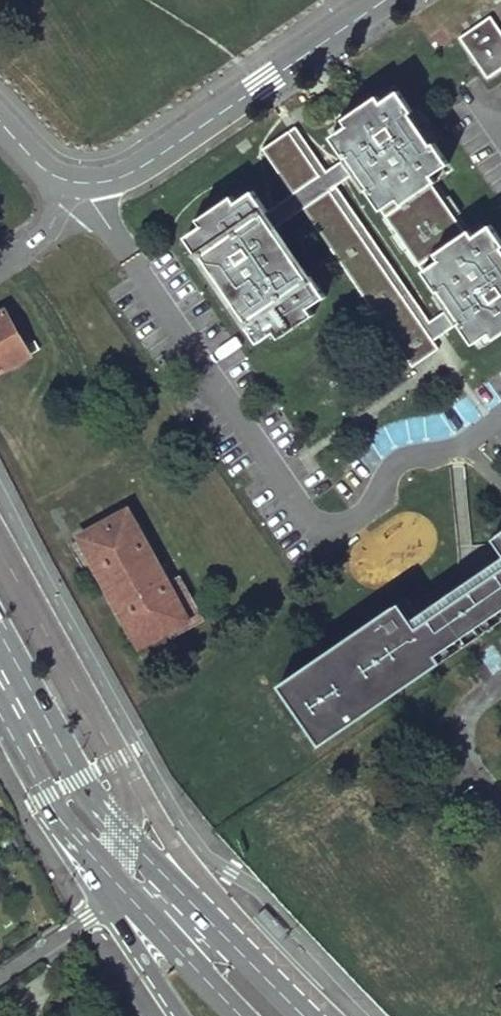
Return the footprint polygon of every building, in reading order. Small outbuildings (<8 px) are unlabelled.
[(488,80),(500,71),(500,29),(492,16),(459,37),(488,80)] [(399,90),(383,101),(378,95),(343,119),(348,125),(331,137),(346,158),(353,153),(363,167),(358,171),(369,187),(367,189),(438,292),(440,290),(451,306),(456,303),(466,318),(459,323),(474,344),(490,333),(495,339),(500,335),(500,238),(491,224),(475,235),(470,229),(466,232),(433,184),(437,181),(433,175),(449,163),(435,142),(433,144),(411,113),(414,111),(399,90)] [(363,167),(353,153),(346,158),(326,171),(296,126),(289,131),(320,176),(293,194),(268,211),(265,213),(275,228),(303,208),(330,190),(433,341),(459,323),(466,318),(456,303),(451,306),(440,290),(434,295),(445,311),(430,321),(337,186),(352,175),(363,192),(367,189),(369,187),(358,171),(363,167)] [(320,176),(289,131),(263,149),(293,194),(320,176)] [(265,213),(268,211),(253,190),(237,201),(233,195),(198,219),(202,225),(186,237),(200,258),(203,256),(247,319),(244,321),(259,343),(275,331),(280,338),(314,314),(310,308),(326,296),(312,275),(309,277),(275,228),(265,213)] [(433,341),(330,190),(303,208),(412,367),(439,349),(433,341)] [(33,355),(8,301),(0,305),(0,369),(33,355)] [(130,647),(189,619),(134,499),(74,527),(130,647)] [(483,527),(500,554),(500,515),(483,527)] [(500,615),(500,556),(407,618),(396,602),(279,679),(318,737),(500,615)]
